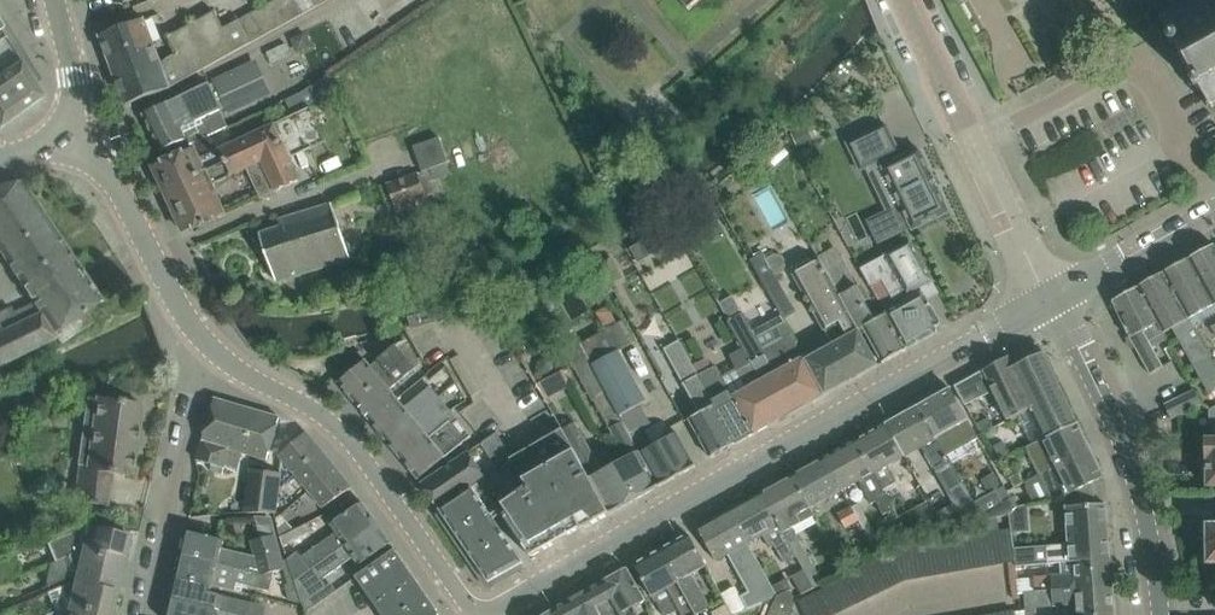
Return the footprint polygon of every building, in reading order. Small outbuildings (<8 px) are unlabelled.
[(315,6),(325,0),(272,0),(224,27),(214,10),(169,36),(177,53),(160,62),(157,53),(113,69),(126,104),(170,87),(315,6)] [(689,10),(700,0),(680,0),(689,10)] [(1161,16),(1171,34),(1169,35),(1168,39),(1170,43),(1174,44),(1175,44),(1194,78),(1193,78),(1192,82),(1194,86),(1198,87),(1200,86),(1210,104),(1214,101),(1214,0),(1190,0),(1161,16)] [(113,69),(157,53),(155,49),(160,47),(158,40),(153,42),(144,18),(100,34),(113,69)] [(21,60),(22,59),(2,28),(0,29),(0,73),(21,60)] [(288,44),(268,52),(273,62),(292,53),(288,44)] [(1018,73),(1035,65),(1026,46),(1009,54),(1018,73)] [(27,70),(21,60),(0,73),(0,127),(43,96),(27,70)] [(215,78),(230,114),(273,96),(258,60),(215,78)] [(303,92),(287,99),(294,116),(311,108),(340,95),(330,73),(303,92)] [(160,150),(182,140),(186,138),(182,128),(220,110),(208,83),(183,95),(143,113),(160,150)] [(237,156),(165,190),(167,195),(185,232),(225,214),(214,190),(217,188),(214,183),(248,167),(262,197),(284,186),(300,179),(290,158),(326,141),(319,125),(311,108),(294,116),(275,125),(274,124),(231,144),(237,156)] [(900,157),(898,152),(899,151),(886,123),(847,142),(860,170),(882,159),(885,165),(882,166),(900,205),(868,221),(879,242),(911,226),(913,230),(950,212),(919,148),(900,157)] [(175,156),(154,166),(165,190),(237,156),(231,144),(199,158),(194,147),(176,156),(175,156)] [(789,152),(782,145),(768,157),(775,165),(789,152)] [(426,196),(416,171),(387,182),(396,207),(426,196)] [(59,238),(21,181),(0,185),(0,253),(11,270),(59,238)] [(276,280),(350,255),(332,202),(294,215),(296,221),(260,234),(276,280)] [(57,337),(60,344),(93,322),(85,311),(101,300),(59,238),(11,270),(33,303),(13,313),(10,307),(0,312),(0,366),(57,337)] [(889,253),(861,269),(870,285),(881,278),(898,306),(886,312),(907,349),(936,332),(940,321),(923,293),(936,286),(910,241),(889,253)] [(1189,257),(1214,304),(1214,245),(1214,244),(1189,257)] [(834,248),(818,257),(862,334),(866,332),(883,362),(907,349),(886,312),(874,319),(834,248)] [(763,252),(751,259),(784,318),(796,311),(775,275),(785,270),(787,262),(782,255),(774,253),(766,257),(763,252)] [(613,256),(600,263),(612,284),(624,277),(613,256)] [(818,257),(791,272),(832,345),(851,379),(879,364),(862,334),(818,257)] [(1165,271),(1190,317),(1202,310),(1214,333),(1214,304),(1189,257),(1165,271)] [(1139,285),(1164,332),(1173,327),(1193,364),(1208,392),(1214,388),(1214,365),(1209,355),(1189,318),(1190,317),(1165,271),(1139,285)] [(1139,285),(1112,300),(1117,309),(1127,329),(1129,335),(1142,328),(1152,346),(1167,338),(1164,332),(1139,285)] [(733,293),(720,300),(728,314),(740,307),(733,293)] [(744,312),(729,320),(744,347),(783,417),(826,394),(805,359),(780,315),(753,330),(744,312)] [(622,420),(629,433),(650,421),(640,404),(646,401),(618,351),(636,342),(624,321),(580,343),(620,415),(622,420)] [(1129,335),(1150,373),(1163,366),(1152,346),(1144,331),(1142,328),(1129,335)] [(679,340),(664,348),(699,412),(689,418),(711,457),(737,442),(698,375),(692,365),(679,340)] [(640,452),(629,433),(622,420),(620,415),(580,343),(566,350),(624,457),(617,461),(638,498),(660,486),(640,452)] [(390,374),(413,354),(405,344),(399,349),(396,345),(371,365),(366,359),(338,382),(355,402),(383,379),(390,374)] [(832,345),(805,359),(826,394),(851,379),(832,345)] [(709,356),(692,365),(698,375),(737,442),(783,417),(744,347),(729,356),(736,368),(720,377),(709,356)] [(1043,351),(1014,366),(1034,406),(1032,407),(1047,436),(1047,437),(1078,422),(1043,351)] [(421,364),(419,362),(413,354),(390,374),(397,383),(421,364)] [(980,372),(955,386),(965,404),(994,391),(1007,419),(1032,407),(1034,406),(1014,366),(1009,356),(980,372)] [(538,385),(547,401),(569,389),(560,374),(538,385)] [(371,421),(398,398),(383,379),(355,402),(371,421)] [(387,441),(444,394),(434,383),(405,407),(398,398),(371,421),(387,441)] [(950,389),(919,406),(948,454),(977,438),(968,421),(950,389)] [(1171,419),(1193,408),(1200,405),(1193,390),(1164,403),(1171,419)] [(402,460),(459,413),(444,394),(387,441),(402,460)] [(141,403),(97,397),(87,468),(80,467),(75,500),(107,505),(111,472),(131,475),(141,403)] [(267,459),(280,417),(215,398),(197,459),(212,464),(211,470),(223,473),(229,448),(267,459)] [(919,406),(888,423),(906,456),(922,446),(930,461),(938,474),(953,466),(954,465),(948,454),(919,406)] [(418,479),(445,456),(474,433),(459,413),(402,460),(418,479)] [(601,470),(585,441),(575,422),(563,429),(610,513),(638,498),(617,461),(601,470)] [(1047,436),(1026,446),(1040,474),(1090,448),(1078,422),(1047,437),(1047,436)] [(888,423),(856,441),(874,473),(883,489),(897,481),(888,465),(905,456),(906,456),(888,423)] [(610,513),(563,429),(563,428),(533,444),(511,457),(513,460),(506,464),(519,483),(498,496),(510,514),(505,518),(531,556),(581,528),(582,529),(610,513)] [(309,491),(336,468),(307,431),(279,455),(309,491)] [(696,466),(677,432),(640,452),(660,486),(696,466)] [(1214,486),(1214,438),(1206,438),(1207,486),(1214,486)] [(856,441),(823,459),(841,491),(859,481),(871,503),(876,501),(884,514),(888,512),(893,520),(898,517),(883,489),(874,473),(856,441)] [(1002,441),(993,446),(1000,458),(1009,454),(1002,441)] [(1090,448),(1040,474),(1051,497),(1068,494),(1082,487),(1103,476),(1104,476),(1090,448)] [(472,487),(490,475),(472,450),(441,470),(422,483),(440,509),(472,487)] [(513,460),(511,457),(511,458),(507,451),(500,456),(506,464),(513,460)] [(823,459),(792,477),(810,509),(811,508),(841,491),(823,459)] [(246,512),(275,513),(282,472),(252,467),(246,512)] [(325,509),(352,487),(336,468),(309,491),(325,509)] [(1019,471),(1009,477),(1015,487),(1025,482),(1019,471)] [(908,492),(922,484),(916,472),(901,480),(908,492)] [(479,497),(497,485),(490,475),(472,487),(440,509),(489,582),(524,562),(479,497)] [(792,477),(761,494),(795,555),(796,554),(804,568),(814,587),(823,583),(792,527),(814,515),(815,515),(811,508),(810,509),(792,477)] [(1005,485),(996,490),(1003,502),(1012,498),(1005,485)] [(996,490),(973,502),(980,515),(983,520),(1002,516),(1006,514),(1016,505),(1012,498),(1003,502),(996,490)] [(761,494),(730,511),(748,543),(763,535),(770,547),(775,545),(784,561),(795,555),(761,494)] [(969,494),(935,512),(942,525),(980,515),(973,502),(969,494)] [(314,568),(377,523),(362,502),(331,523),(337,531),(302,556),(298,550),(288,559),(292,570),(296,581),(314,568)] [(1062,561),(1110,557),(1108,530),(1106,503),(1065,506),(1067,532),(1068,544),(1048,545),(1049,563),(1062,562),(1062,561)] [(845,527),(858,520),(851,507),(838,515),(845,527)] [(730,511),(698,528),(716,561),(728,554),(749,591),(741,596),(748,607),(775,592),(748,543),(730,511)] [(278,528),(280,536),(283,546),(312,531),(308,522),(294,529),(287,521),(278,528)] [(323,578),(339,567),(354,556),(359,565),(391,543),(377,523),(314,568),(296,581),(303,602),(305,611),(337,590),(331,583),(328,585),(323,578)] [(130,535),(107,529),(89,525),(67,533),(49,540),(57,560),(83,549),(124,558),(130,535)] [(1013,560),(1011,547),(1014,547),(1010,528),(986,532),(992,564),(1013,560)] [(270,575),(271,573),(284,569),(287,568),(284,560),(276,534),(276,533),(262,537),(252,540),(256,556),(223,548),(225,540),(187,531),(181,553),(234,566),(260,574),(270,575)] [(971,535),(978,566),(992,564),(986,532),(971,535)] [(689,534),(662,549),(698,614),(709,609),(690,575),(707,566),(701,555),(689,534)] [(957,538),(963,569),(978,566),(971,535),(957,538)] [(942,541),(948,571),(963,569),(957,538),(942,541)] [(928,544),(934,574),(948,571),(942,541),(928,544)] [(913,547),(919,576),(934,574),(928,544),(913,547)] [(1016,566),(1035,564),(1033,546),(1014,547),(1011,547),(1013,560),(1015,559),(1016,566)] [(895,551),(905,579),(919,576),(913,547),(895,551)] [(117,590),(124,558),(83,549),(57,560),(48,563),(49,565),(46,583),(47,586),(74,574),(73,579),(117,590)] [(383,614),(439,614),(437,609),(395,549),(356,576),(383,614)] [(634,564),(646,585),(652,596),(652,597),(654,596),(664,614),(668,614),(679,609),(682,614),(697,614),(698,614),(662,549),(634,564)] [(876,557),(890,586),(905,579),(895,551),(886,552),(876,557)] [(267,589),(270,575),(260,574),(234,566),(181,553),(176,575),(214,584),(235,589),(237,582),(267,589)] [(863,563),(877,592),(890,586),(876,557),(863,563)] [(1036,589),(1112,584),(1110,557),(1062,561),(1062,562),(1063,572),(1034,575),(1036,589)] [(288,559),(284,560),(287,568),(284,569),(288,581),(285,582),(289,599),(303,602),(296,581),(292,570),(288,559)] [(852,573),(864,599),(877,592),(863,563),(850,569),(852,573)] [(603,581),(622,614),(639,614),(634,606),(645,600),(646,600),(639,589),(628,568),(603,581)] [(804,568),(792,574),(795,580),(802,593),(814,587),(804,568)] [(850,605),(859,601),(864,599),(852,573),(838,580),(850,605)] [(214,584),(176,575),(171,598),(246,614),(249,614),(252,602),(213,592),(214,584)] [(69,604),(111,614),(117,590),(73,579),(73,581),(47,592),(55,610),(69,604)] [(825,587),(837,612),(850,605),(838,580),(825,587)] [(555,608),(559,614),(622,614),(603,581),(555,608)] [(1112,584),(1036,589),(1036,590),(1024,591),(1025,605),(1052,604),(1052,606),(1075,604),(1076,614),(1114,614),(1112,584)] [(822,614),(830,614),(837,612),(825,587),(812,594),(822,614)] [(770,614),(789,614),(796,597),(791,589),(777,597),(770,614)] [(806,614),(822,614),(812,594),(799,601),(806,614)] [(171,598),(167,614),(246,614),(171,598)] [(111,614),(69,604),(55,610),(57,614),(111,614)]
